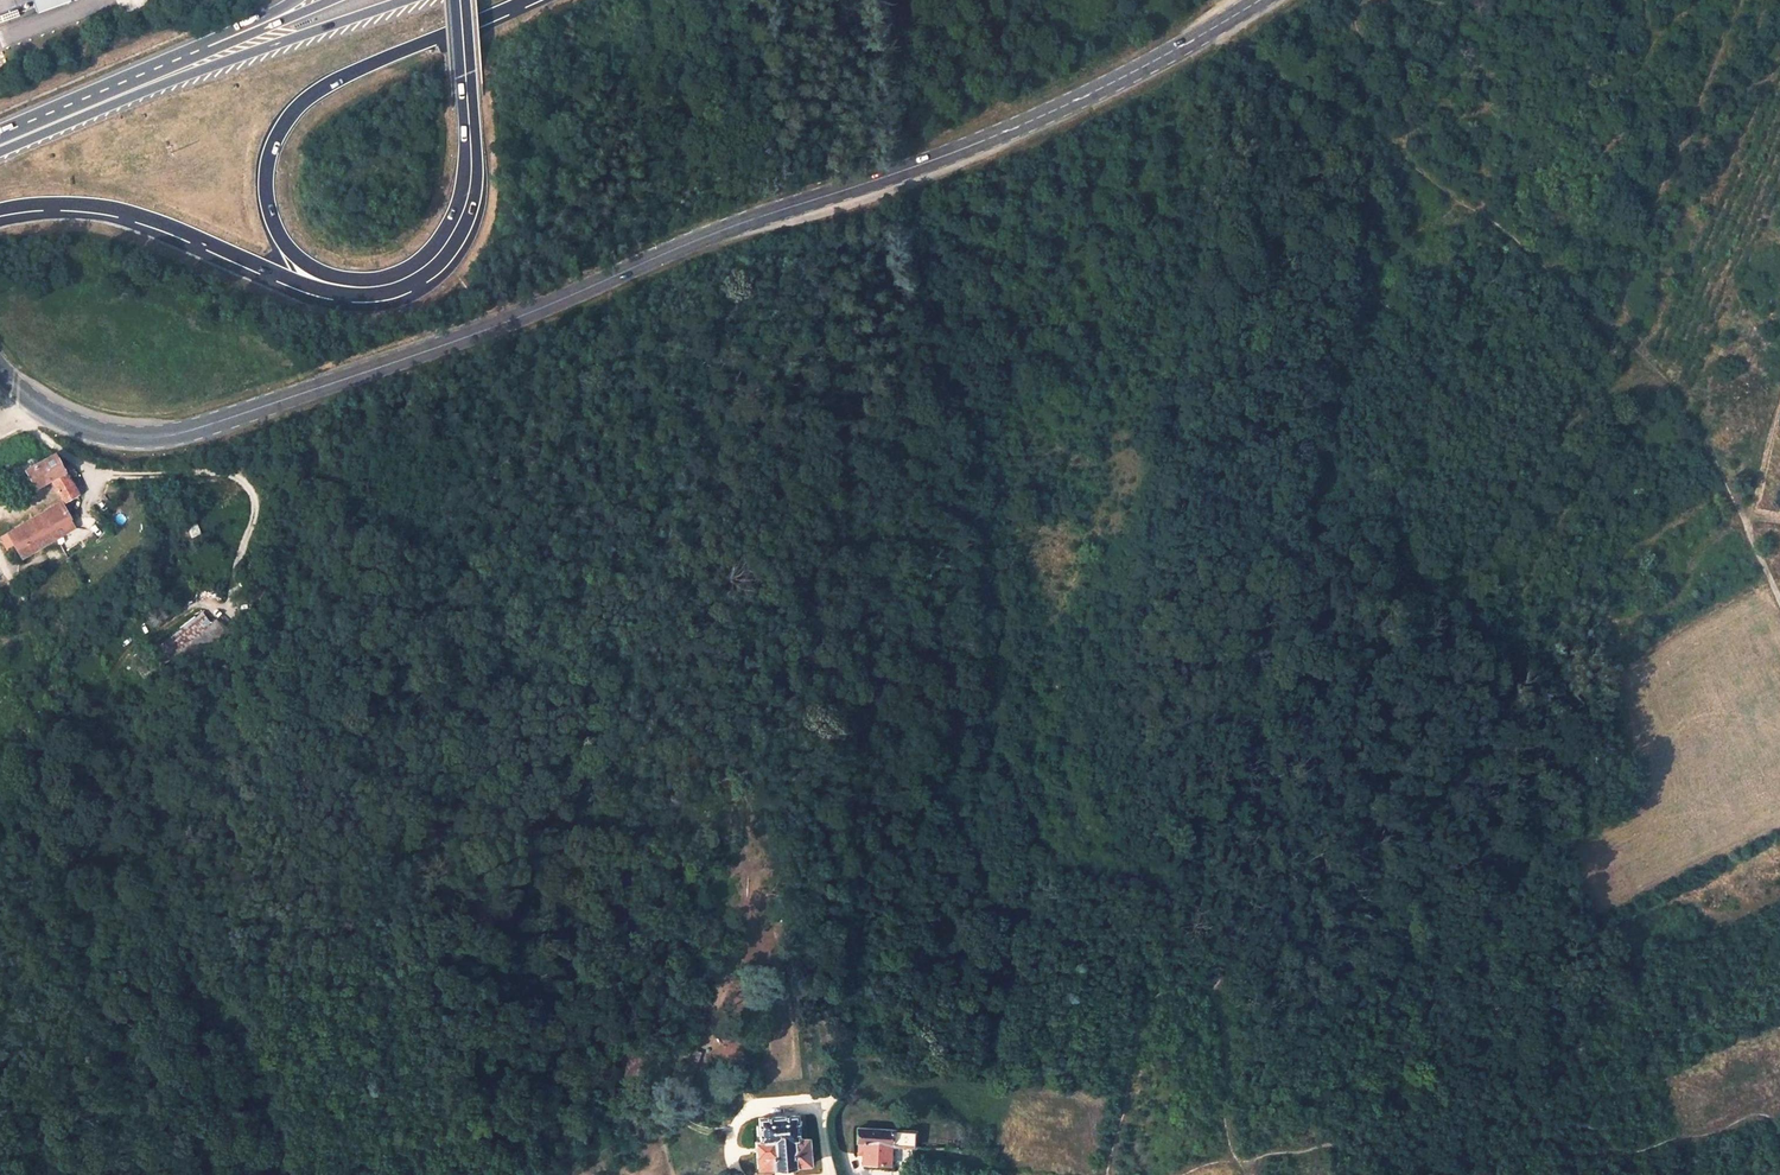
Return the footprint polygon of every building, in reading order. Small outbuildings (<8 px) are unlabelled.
[(29,0),(0,0),(0,10),(29,0)] [(67,0),(33,0),(38,12),(68,1),(67,0)] [(63,469),(54,453),(26,469),(36,487),(51,478),(64,501),(76,494),(67,477),(63,469)] [(70,465),(63,469),(67,477),(75,472),(70,465)] [(8,532),(17,548),(69,519),(60,502),(8,532)] [(69,519),(17,548),(21,556),(73,527),(69,519)] [(201,636),(189,621),(135,663),(145,677),(201,636)] [(1574,1043),(1576,1052),(1583,1051),(1581,1041),(1574,1043)] [(775,1167),(792,1166),(809,1165),(807,1138),(797,1139),(795,1115),(758,1118),(760,1141),(755,1142),(757,1169),(775,1167)] [(889,1164),(889,1145),(914,1146),(914,1130),(857,1128),(856,1142),(858,1142),(864,1142),(863,1153),(863,1164),(889,1164)]
